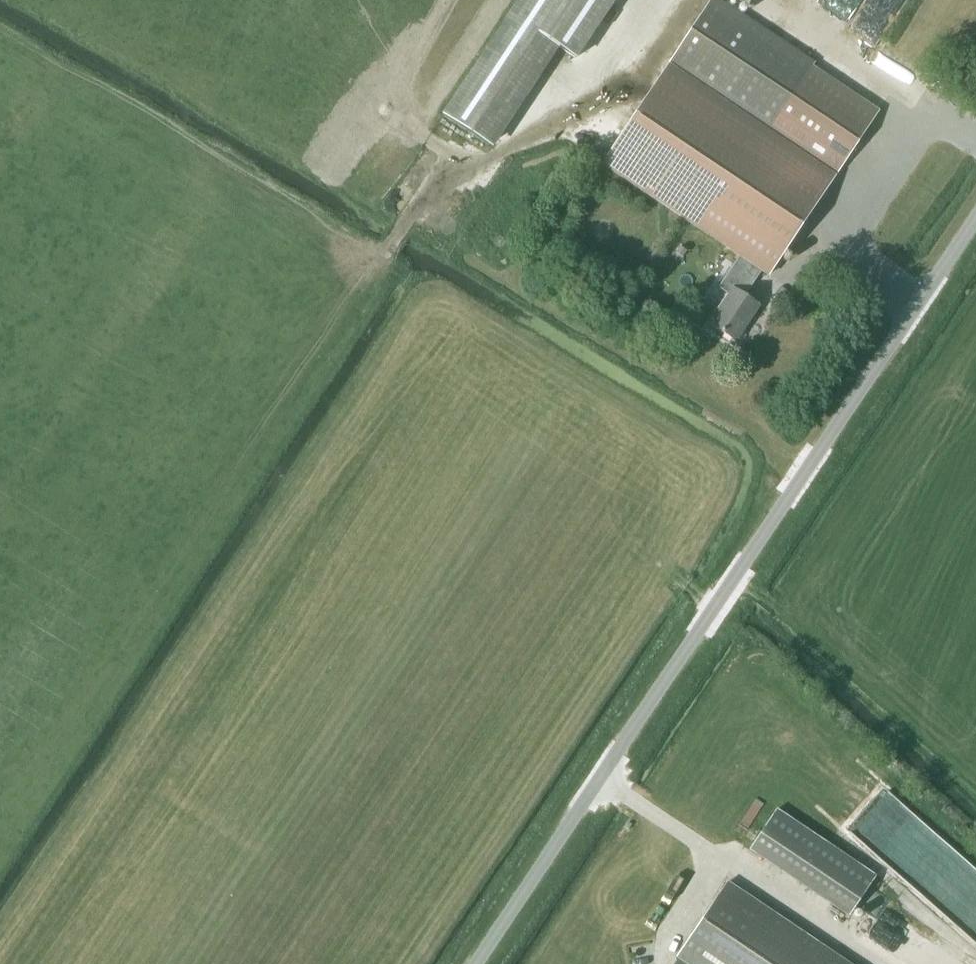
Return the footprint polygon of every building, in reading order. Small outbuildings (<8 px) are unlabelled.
[(575,58),(614,0),(520,0),(444,116),(492,147),(558,47),(575,58)] [(813,62),(716,0),(711,0),(668,66),(659,81),(604,164),(740,256),(719,288),(730,295),(710,324),(735,341),(759,306),(745,296),(762,270),(769,275),(835,176),(878,110),(813,66),(815,63),(813,62)] [(854,827),(867,839),(901,801),(888,789),(854,827)] [(902,803),(880,827),(888,834),(894,826),(903,834),(891,848),(938,890),(951,877),(961,886),(965,882),(975,893),(975,868),(902,803)] [(876,875),(827,843),(777,809),(752,846),(749,850),(849,917),(876,875)] [(727,882),(677,958),(678,958),(675,963),(847,963),(727,882)]
